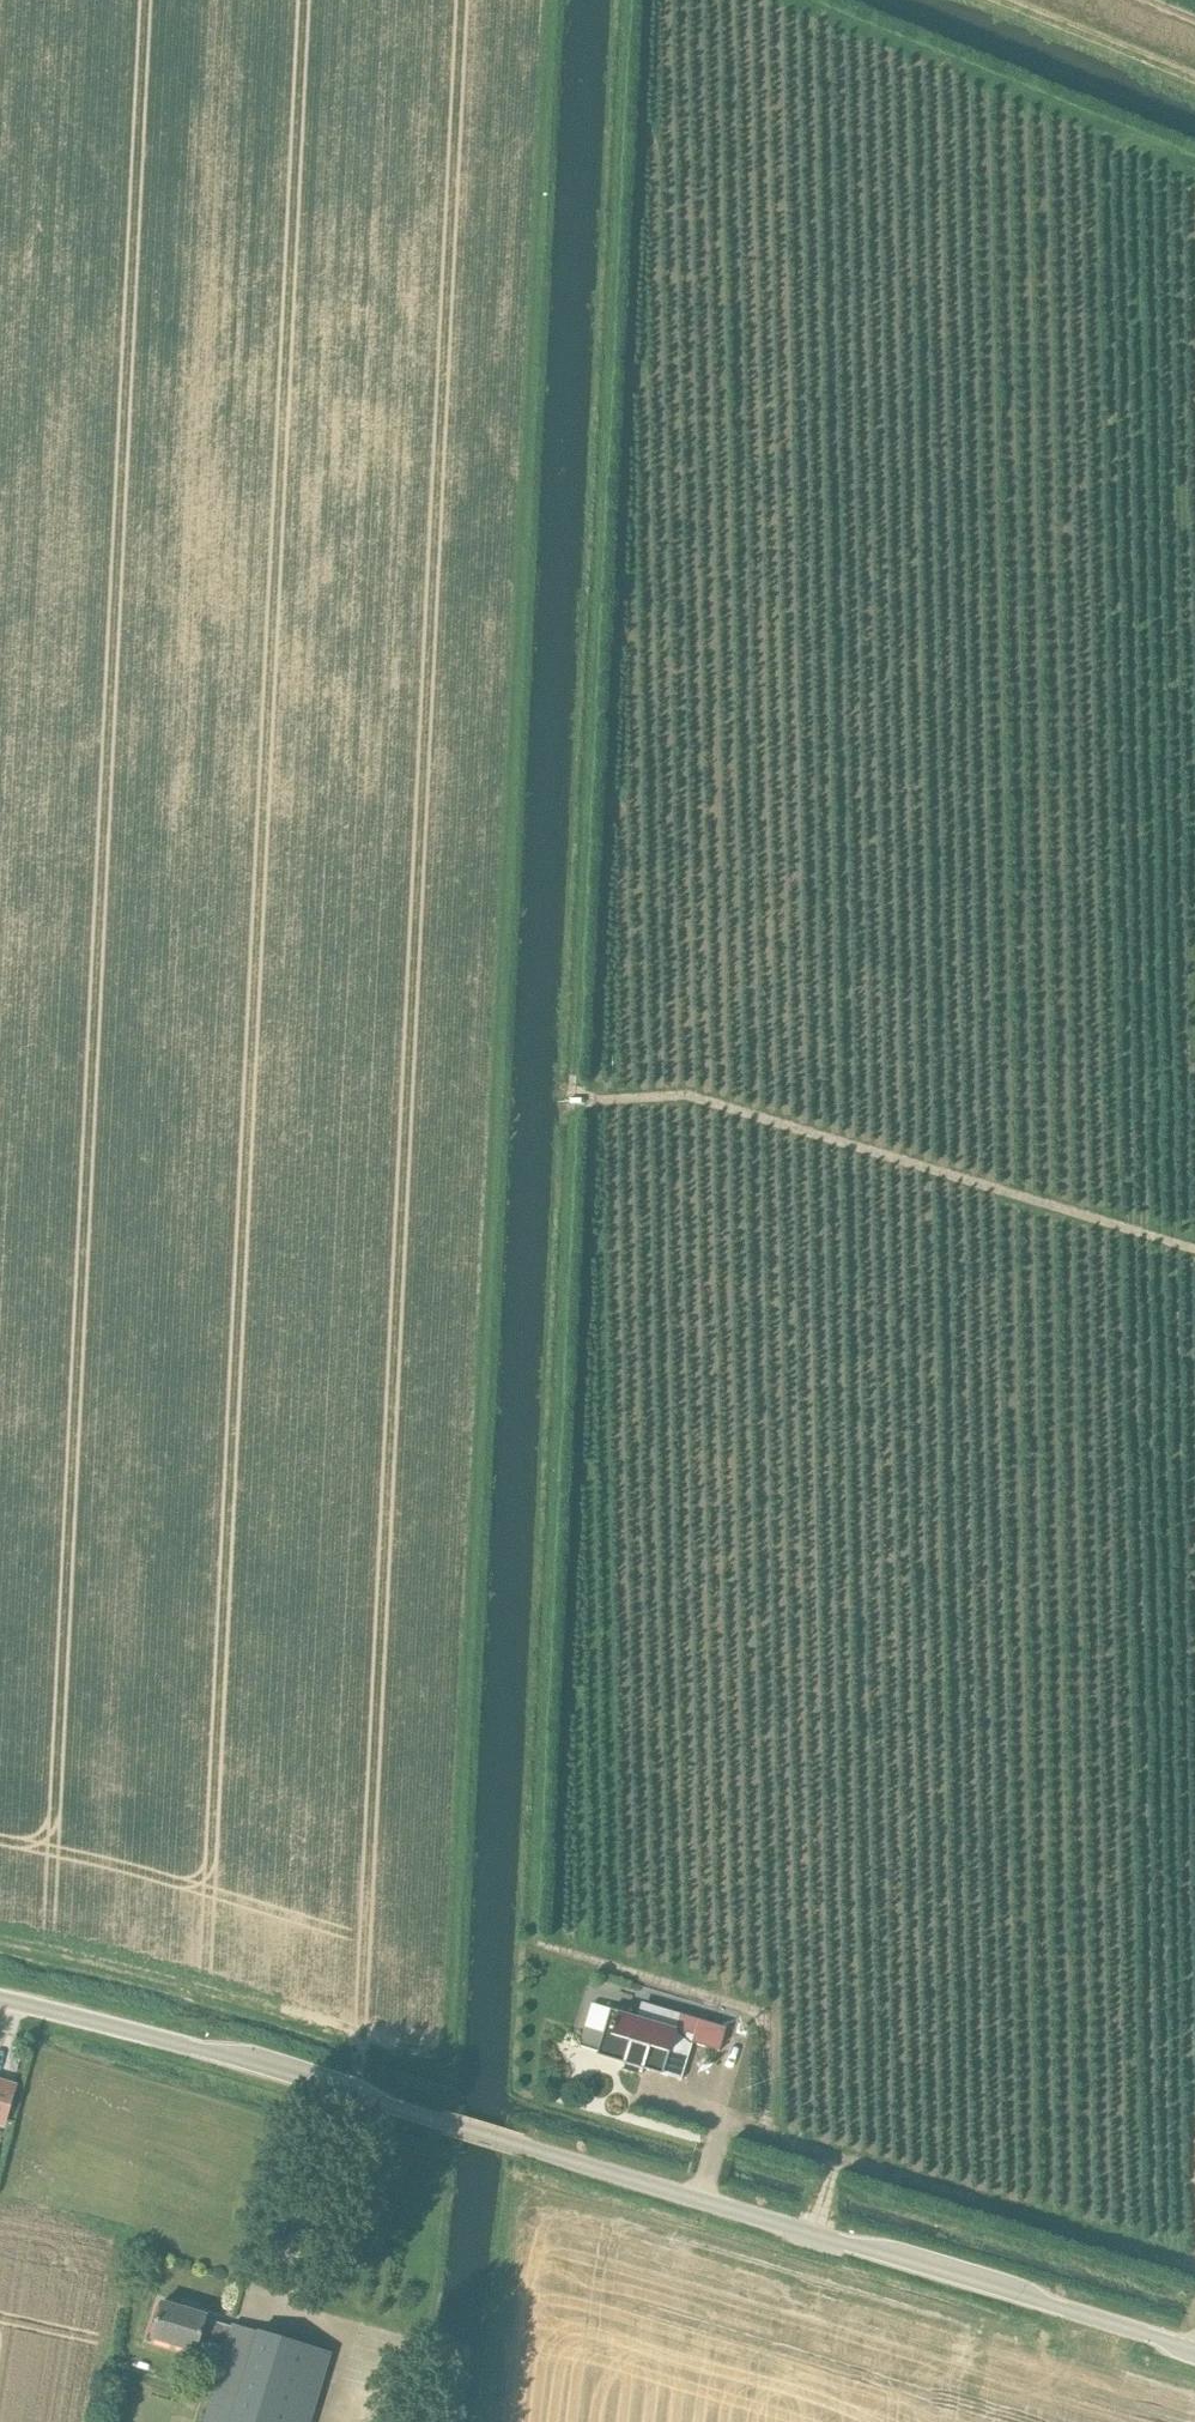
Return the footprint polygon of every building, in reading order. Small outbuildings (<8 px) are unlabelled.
[(609,2034),(604,2053),(623,2059),(622,2062),(624,2062),(622,2069),(641,2075),(643,2068),(681,2079),(688,2056),(692,2043),(718,2050),(724,2027),(683,2014),(681,2020),(641,2007),(638,2015),(611,2007),(610,2008),(610,2009),(605,2026),(611,2028),(609,2034)] [(6,2132),(18,2088),(0,2082),(0,2130),(6,2132)] [(154,2325),(151,2336),(197,2350),(202,2337),(229,2345),(205,2421),(309,2421),(330,2352),(258,2331),(257,2332),(233,2325),(233,2327),(205,2319),(206,2315),(161,2302),(154,2325)]
